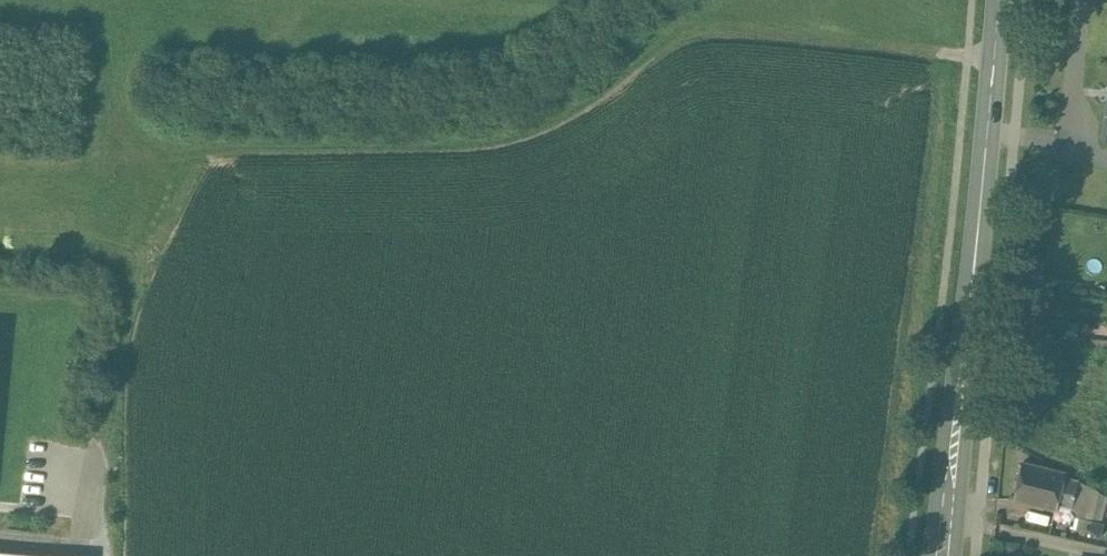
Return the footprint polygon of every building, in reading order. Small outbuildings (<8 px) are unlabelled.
[(1013,502),(1076,512),(1083,471),(1020,460),(1013,502)] [(1076,511),(1104,518),(1106,506),(1106,491),(1082,485),(1076,511)] [(1076,530),(1103,531),(1103,516),(1076,516),(1076,530)]
